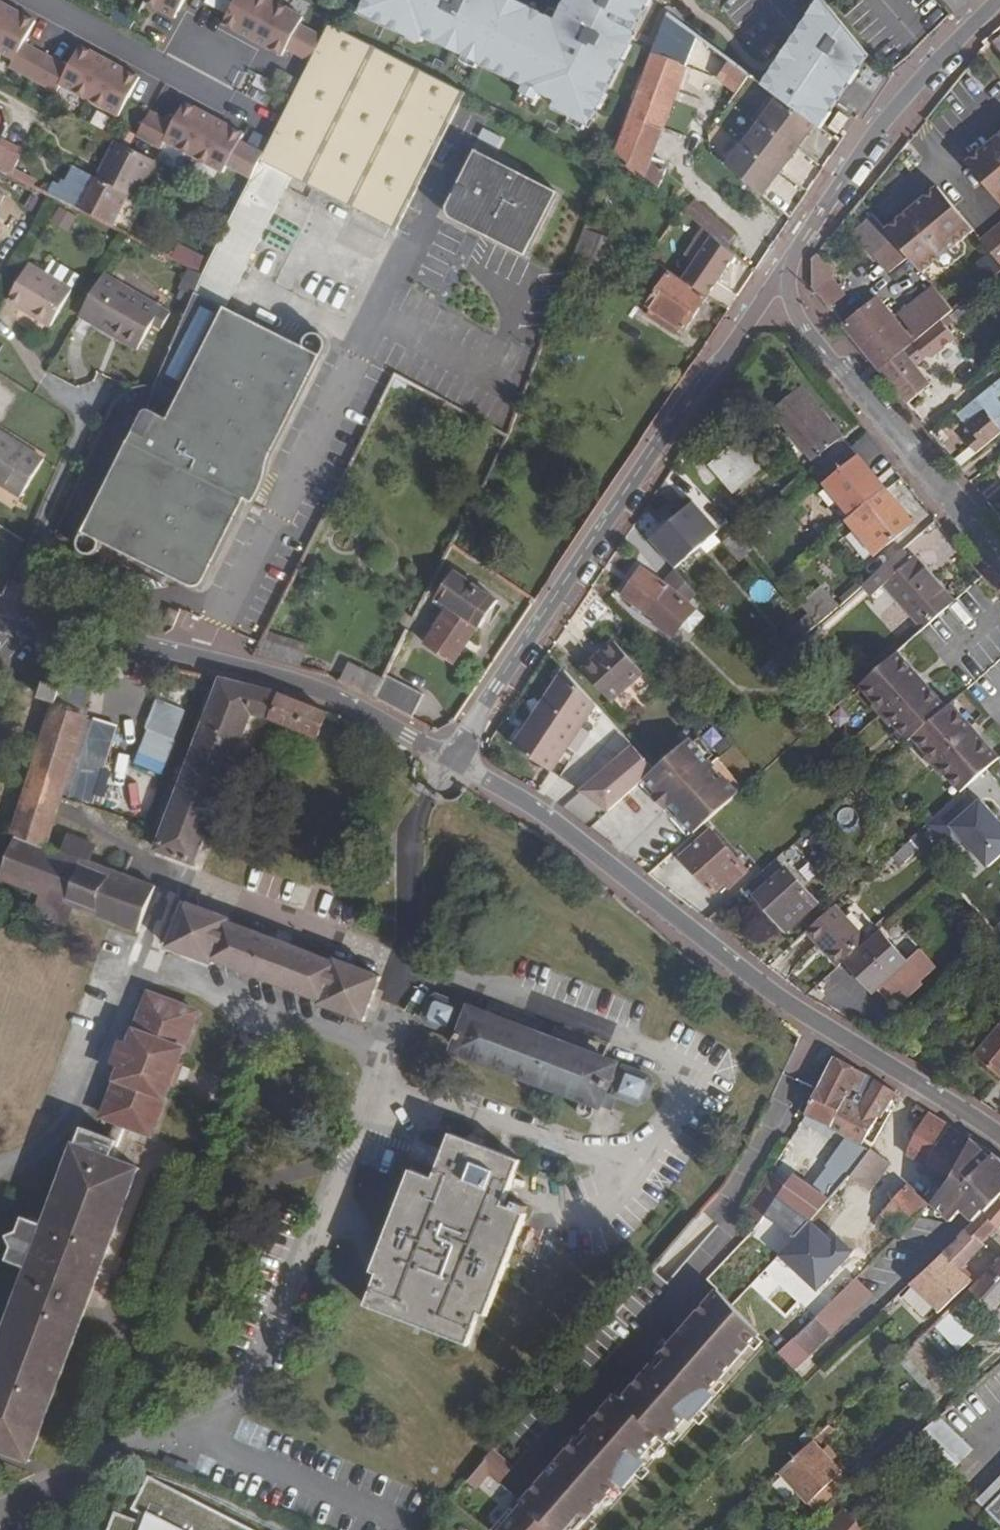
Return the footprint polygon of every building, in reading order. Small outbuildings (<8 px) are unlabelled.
[(145,2),(175,19),(185,0),(146,0),(145,2)] [(274,2),(271,0),(231,0),(236,3),(224,25),(253,40),(274,2)] [(362,13),(404,34),(406,29),(425,39),(426,37),(526,87),(523,94),(538,101),(541,94),(559,103),(555,110),(592,129),(658,0),(573,0),(559,28),(550,24),(554,17),(520,0),(368,0),(362,13)] [(777,98),(813,125),(819,128),(869,57),(823,1),(764,88),(777,98)] [(304,17),(274,2),(253,40),(284,56),(288,49),(311,61),(324,38),(300,25),(304,17)] [(47,56),(24,44),(36,22),(7,6),(0,18),(0,52),(15,61),(12,68),(34,80),(47,56)] [(717,102),(726,109),(749,76),(667,16),(628,118),(615,151),(659,188),(667,169),(661,167),(650,163),(652,158),(663,130),(701,143),(717,102)] [(295,177),(397,229),(465,93),(330,25),(324,38),(311,61),(264,154),(261,160),(295,177)] [(90,101),(111,62),(81,46),(69,68),(47,56),(34,80),(56,92),(60,85),(90,101)] [(140,78),(111,62),(90,101),(120,117),(140,78)] [(813,125),(777,98),(729,169),(765,198),(813,125)] [(194,157),(215,118),(185,103),(174,124),(150,112),(137,136),(162,149),(165,142),(194,157)] [(829,128),(838,135),(848,119),(840,113),(829,128)] [(261,160),(264,154),(240,142),(244,134),(215,118),(194,157),(224,173),(228,166),(251,178),(261,160)] [(967,164),(999,204),(999,137),(997,140),(999,143),(992,148),(990,145),(967,164)] [(997,140),(990,145),(992,148),(999,143),(997,140)] [(2,141),(0,145),(0,170),(12,177),(24,153),(2,141)] [(129,195),(135,198),(155,161),(115,141),(96,179),(129,195)] [(559,193),(478,152),(449,211),(448,214),(453,222),(525,259),(559,193)] [(652,158),(650,163),(661,167),(663,162),(652,158)] [(251,178),(198,286),(229,301),(232,303),(295,177),(261,160),(251,178)] [(76,208),(113,227),(129,195),(96,179),(92,176),(75,168),(63,190),(55,185),(50,195),(76,208)] [(908,212),(885,231),(891,238),(908,258),(921,274),(973,231),(938,188),(915,207),(917,210),(911,215),(908,212)] [(696,201),(685,212),(713,237),(726,249),(736,238),(696,201)] [(64,232),(74,219),(58,207),(48,220),(64,232)] [(915,207),(908,212),(911,215),(917,210),(915,207)] [(577,253),(608,264),(617,238),(590,221),(577,253)] [(980,242),(999,265),(999,225),(980,242)] [(191,268),(192,269),(203,243),(184,234),(172,259),(191,268)] [(726,249),(713,237),(683,281),(708,297),(735,256),(726,249)] [(908,258),(891,238),(872,254),(888,274),(908,258)] [(812,261),(812,289),(829,309),(843,296),(830,281),(830,268),(812,261)] [(7,302),(51,327),(79,278),(51,262),(45,274),(29,265),(7,302)] [(192,269),(191,268),(189,271),(202,277),(203,274),(192,269)] [(202,277),(189,271),(180,289),(194,295),(198,286),(202,277)] [(681,328),(685,331),(708,297),(683,281),(670,272),(648,306),(652,309),(681,328)] [(118,340),(138,351),(162,309),(104,274),(82,312),(121,335),(118,340)] [(209,578),(210,577),(211,576),(252,494),(255,495),(327,351),(329,346),(330,343),(330,340),(330,337),(329,336),(327,334),(326,332),(324,331),(320,331),(317,331),(315,332),(312,334),(312,335),(310,336),(310,339),(309,340),(309,342),(232,303),(229,301),(198,286),(194,295),(171,349),(172,349),(156,385),(147,406),(149,406),(88,532),(87,534),(86,537),(87,539),(87,542),(88,543),(90,545),(92,546),(94,547),(96,547),(99,547),(101,547),(103,546),(105,544),(107,542),(107,540),(108,538),(108,536),(197,580),(199,581),(201,581),(203,581),(204,581),(206,580),(207,580),(208,579),(209,578)] [(942,320),(952,312),(933,288),(900,315),(911,330),(905,335),(913,344),(942,320)] [(880,371),(913,344),(905,335),(877,299),(843,326),(880,371)] [(951,316),(960,328),(978,314),(969,301),(951,316)] [(162,309),(153,325),(161,329),(170,314),(162,309)] [(652,309),(647,315),(677,335),(681,328),(652,309)] [(82,312),(79,317),(118,340),(121,335),(82,312)] [(913,344),(880,371),(907,405),(931,385),(915,366),(926,357),(933,358),(957,338),(942,320),(913,344)] [(412,400),(419,388),(396,376),(389,388),(412,400)] [(959,468),(999,434),(999,389),(995,383),(967,407),(975,417),(966,424),(972,432),(964,439),(970,447),(953,461),(959,468)] [(822,472),(851,448),(802,387),(772,411),(822,472)] [(21,498),(45,460),(0,432),(0,485),(21,498)] [(711,468),(733,493),(764,467),(742,442),(711,468)] [(852,517),(886,489),(860,458),(826,485),(852,517)] [(876,555),(914,524),(886,489),(852,517),(848,520),(876,555)] [(659,532),(684,561),(718,532),(693,503),(659,532)] [(674,570),(684,561),(659,532),(649,541),(674,570)] [(724,543),(740,561),(752,550),(736,532),(724,543)] [(924,629),(955,602),(915,557),(884,584),(924,629)] [(662,613),(673,622),(688,604),(696,594),(674,570),(663,583),(641,569),(623,596),(658,620),(662,613)] [(479,627),(480,628),(498,601),(454,571),(436,598),(450,607),(426,643),(454,663),(479,627)] [(801,604),(819,625),(839,607),(821,586),(801,604)] [(673,622),(662,613),(658,620),(655,624),(673,636),(681,626),(694,611),(688,604),(673,622)] [(164,623),(174,627),(179,614),(170,610),(164,623)] [(702,620),(694,611),(681,626),(689,635),(702,620)] [(266,634),(262,642),(298,652),(295,662),(301,664),(306,646),(266,634)] [(611,703),(643,674),(614,641),(582,670),(611,703)] [(301,664),(295,662),(298,652),(262,642),(254,658),(300,669),(301,664)] [(914,739),(948,708),(898,652),(860,686),(875,704),(873,706),(891,726),(893,725),(909,743),(914,739)] [(373,700),(383,680),(350,664),(341,683),(373,700)] [(7,696),(36,690),(34,680),(5,685),(7,696)] [(383,680),(373,700),(409,719),(419,699),(383,680)] [(156,851),(193,865),(251,714),(271,718),(318,737),(327,713),(281,695),(221,681),(156,851)] [(41,698),(56,703),(60,688),(45,684),(41,698)] [(609,719),(581,689),(551,715),(530,734),(515,748),(551,772),(609,719)] [(131,755),(163,765),(180,709),(148,699),(131,755)] [(999,759),(953,704),(948,708),(914,739),(929,755),(926,758),(945,778),(947,776),(962,793),(999,759)] [(91,803),(115,727),(54,708),(29,790),(59,799),(61,794),(91,803)] [(694,834),(739,794),(690,739),(655,770),(646,779),(657,792),(652,797),(664,810),(669,805),(694,834)] [(646,779),(655,770),(634,747),(582,793),(609,812),(641,784),(646,779)] [(646,779),(641,784),(652,797),(657,792),(646,779)] [(156,886),(89,861),(94,845),(69,836),(63,852),(45,844),(59,799),(29,790),(15,836),(16,837),(0,879),(0,880),(42,896),(36,913),(65,925),(72,907),(138,933),(156,886)] [(942,827),(982,870),(999,853),(999,821),(976,795),(942,827)] [(669,805),(664,810),(688,838),(694,834),(669,805)] [(881,837),(891,829),(879,816),(870,824),(881,837)] [(729,887),(746,871),(711,832),(682,857),(714,892),(725,882),(729,887)] [(910,843),(894,858),(901,867),(917,852),(910,843)] [(786,930),(817,903),(777,860),(747,886),(786,930)] [(381,977),(335,959),(334,963),(229,923),(231,919),(185,902),(168,947),(212,965),(214,961),(320,1002),(319,1005),(364,1022),(381,977)] [(838,967),(868,941),(836,906),(806,932),(838,967)] [(877,988),(907,961),(880,933),(846,963),(872,992),(877,988)] [(877,988),(888,1001),(890,1014),(922,985),(919,982),(935,967),(920,950),(907,961),(877,988)] [(132,1127),(150,1134),(196,1013),(149,996),(131,1046),(122,1043),(114,1063),(123,1066),(104,1117),(116,1121),(132,1127)] [(651,1085),(650,1079),(437,999),(431,1001),(426,1017),(428,1023),(462,1036),(456,1050),(599,1104),(605,1090),(618,1095),(640,1104),(645,1101),(651,1085)] [(999,1077),(999,1025),(974,1055),(999,1077)] [(831,1127),(846,1099),(851,1086),(860,1091),(868,1075),(835,1057),(806,1115),(811,1118),(831,1127)] [(892,1100),(896,1093),(877,1080),(861,1107),(846,1099),(831,1127),(832,1130),(849,1140),(861,1148),(878,1118),(881,1119),(886,1110),(892,1100)] [(605,1090),(599,1104),(612,1109),(618,1095),(605,1090)] [(897,1102),(892,1100),(886,1110),(890,1113),(897,1102)] [(942,1139),(950,1125),(930,1113),(907,1156),(927,1166),(942,1139)] [(821,1131),(845,1146),(849,1140),(832,1130),(831,1127),(811,1118),(808,1125),(821,1131)] [(116,1121),(110,1138),(118,1141),(112,1158),(119,1161),(132,1127),(116,1121)] [(29,1463),(138,1168),(119,1161),(112,1158),(118,1141),(83,1128),(77,1143),(46,1225),(23,1218),(18,1232),(7,1237),(13,1247),(7,1261),(30,1270),(0,1350),(0,1452),(29,1463)] [(481,1314),(487,1316),(526,1214),(504,1206),(521,1161),(451,1134),(445,1151),(438,1170),(434,1179),(412,1170),(372,1273),(378,1275),(366,1306),(468,1345),(481,1314)] [(924,1199),(908,1186),(884,1213),(897,1225),(904,1231),(928,1206),(931,1203),(951,1179),(965,1153),(942,1139),(927,1166),(944,1175),(924,1199)] [(951,1223),(963,1210),(999,1170),(999,1158),(995,1154),(991,1157),(973,1139),(965,1153),(951,1179),(931,1203),(951,1223)] [(849,1140),(845,1146),(815,1189),(794,1175),(778,1198),(791,1208),(810,1223),(849,1179),(850,1178),(869,1153),(861,1148),(849,1140)] [(804,1152),(789,1142),(745,1215),(755,1222),(802,1154),(804,1152)] [(430,1145),(423,1164),(438,1170),(445,1151),(430,1145)] [(872,1150),(871,1152),(869,1153),(850,1178),(869,1192),(891,1164),(872,1150)] [(905,1174),(891,1164),(869,1192),(884,1202),(905,1174)] [(963,1210),(974,1222),(984,1210),(986,1212),(999,1198),(999,1170),(963,1210)] [(791,1208),(778,1198),(772,1206),(786,1216),(791,1208)] [(986,1212),(984,1210),(974,1222),(958,1238),(959,1239),(909,1285),(940,1313),(973,1282),(960,1269),(985,1246),(982,1243),(997,1226),(999,1229),(999,1228),(999,1198),(986,1212)] [(897,1225),(884,1213),(876,1222),(890,1233),(897,1225)] [(993,1311),(999,1303),(999,1261),(971,1290),(993,1311)] [(816,1317),(831,1334),(872,1294),(856,1278),(816,1317)] [(521,1504),(524,1507),(549,1529),(579,1529),(659,1438),(665,1443),(758,1337),(731,1308),(717,1291),(660,1357),(666,1362),(658,1371),(652,1366),(621,1401),(615,1396),(583,1433),(589,1439),(581,1448),(575,1442),(521,1504)] [(958,1348),(972,1334),(951,1313),(936,1327),(958,1348)] [(795,1339),(810,1355),(831,1334),(816,1317),(795,1339)] [(912,1438),(947,1473),(971,1450),(938,1416),(912,1438)] [(824,1488),(841,1473),(812,1441),(779,1472),(818,1514),(834,1499),(824,1488)] [(494,1452),(480,1467),(489,1475),(499,1485),(513,1469),(494,1452)] [(489,1475),(480,1467),(467,1481),(476,1490),(489,1475)] [(841,1473),(824,1488),(834,1499),(853,1484),(841,1473)] [(149,1476),(132,1509),(140,1514),(137,1522),(114,1513),(107,1529),(253,1529),(149,1476)] [(977,1502),(985,1511),(999,1496),(999,1479),(977,1502)] [(985,1511),(999,1525),(999,1496),(985,1511)] [(504,1529),(549,1529),(524,1507),(513,1519),(507,1514),(499,1522),(505,1528),(504,1529)] [(845,1508),(827,1529),(870,1529),(845,1508)]
